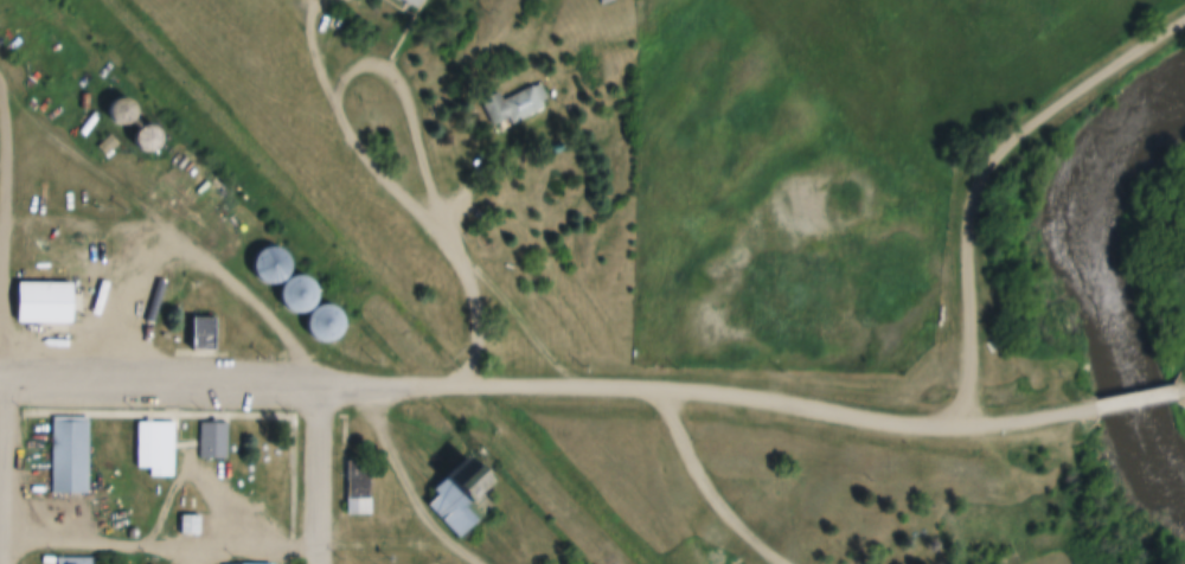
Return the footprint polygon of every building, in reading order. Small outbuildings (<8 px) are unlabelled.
[(421,9),(403,0),(426,0),(421,9)] [(511,118),(494,127),(481,101),(500,91),(505,101),(533,85),(534,88),(542,84),(549,97),(542,101),(545,108),(513,124),(511,118)] [(130,123),(135,113),(132,103),(122,98),(111,102),(107,111),(110,122),(121,127),(130,123)] [(155,150),(160,141),(156,130),(147,126),(136,129),(133,139),(136,149),(146,154),(155,150)] [(282,280),(288,267),(283,254),(270,246),(257,251),(250,264),(255,278),(268,284),(282,280)] [(308,308),(315,295),(310,282),(297,276),(283,281),(277,294),(282,307),(295,313),(308,308)] [(19,282),(73,282),(73,323),(19,323),(19,282)] [(335,338),(341,325),(337,310),(324,305),(310,309),(305,322),(309,337),(322,342),(335,338)] [(191,318),(214,318),(214,347),(191,347),(191,318)] [(88,418),(88,494),(52,494),(52,418),(88,418)] [(136,424),(172,424),(172,467),(136,467),(136,424)] [(199,424),(226,424),(226,457),(199,457),(199,424)] [(429,506),(440,495),(436,491),(469,460),(495,488),(486,496),(495,507),(460,539),(429,506)] [(347,462),(371,462),(371,517),(347,517),(347,462)] [(179,517),(199,517),(199,536),(179,536),(179,517)] [(128,530),(136,530),(136,540),(128,540),(128,530)]
